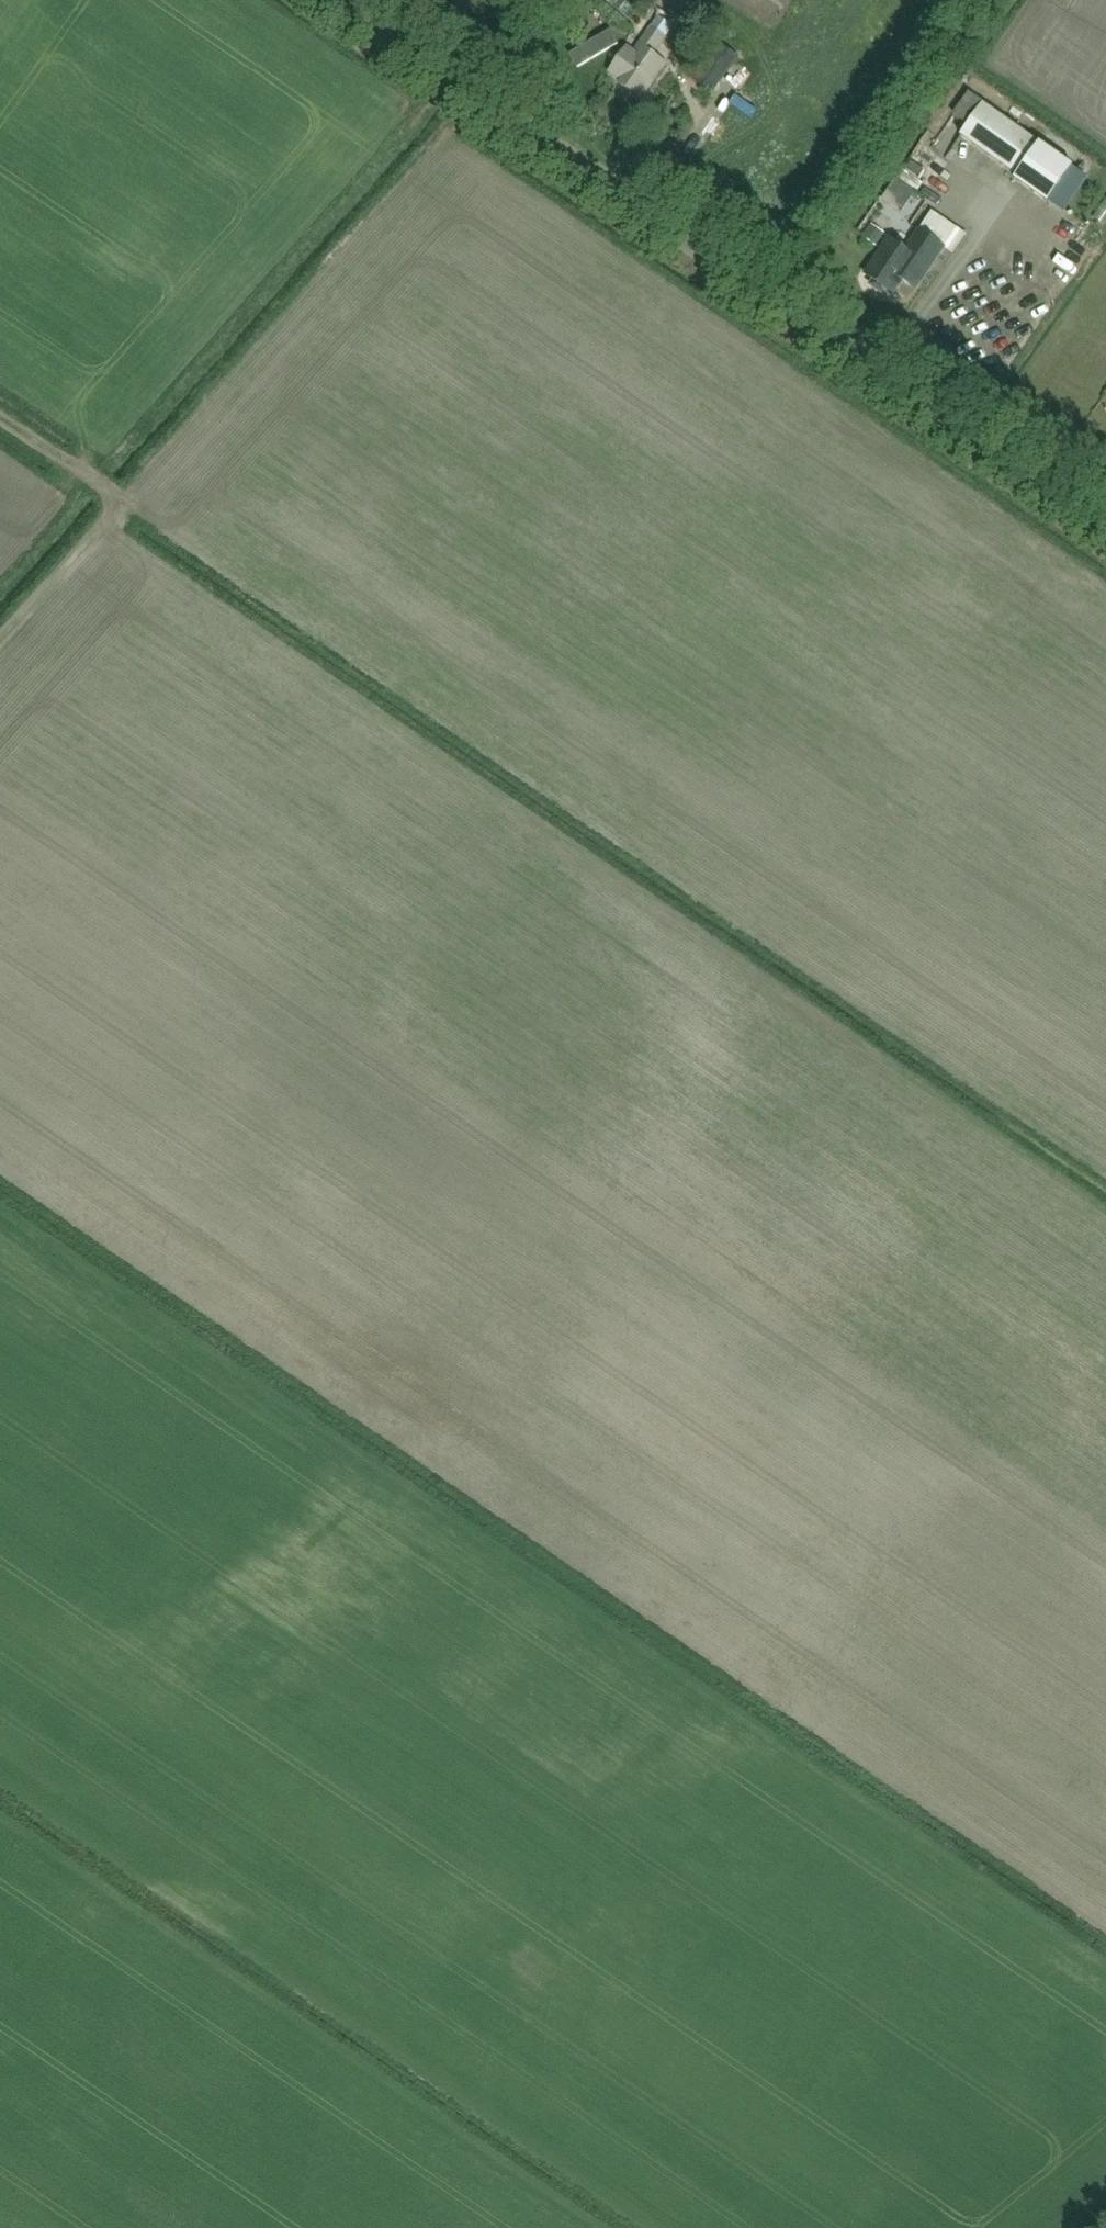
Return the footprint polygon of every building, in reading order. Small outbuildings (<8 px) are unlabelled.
[(643,101),(668,64),(654,55),(666,37),(652,27),(636,50),(630,45),(611,74),(623,82),(621,85),(643,101)] [(1041,144),(969,94),(954,115),(969,125),(961,136),(1018,176),(1015,179),(1048,203),(1074,167),(1041,144)] [(921,227),(959,248),(969,230),(931,209),(921,227)] [(944,248),(919,231),(906,251),(889,240),(866,275),(874,281),(873,283),(873,287),(882,293),(886,292),(887,289),(893,293),(902,280),(916,289),(944,248)]
